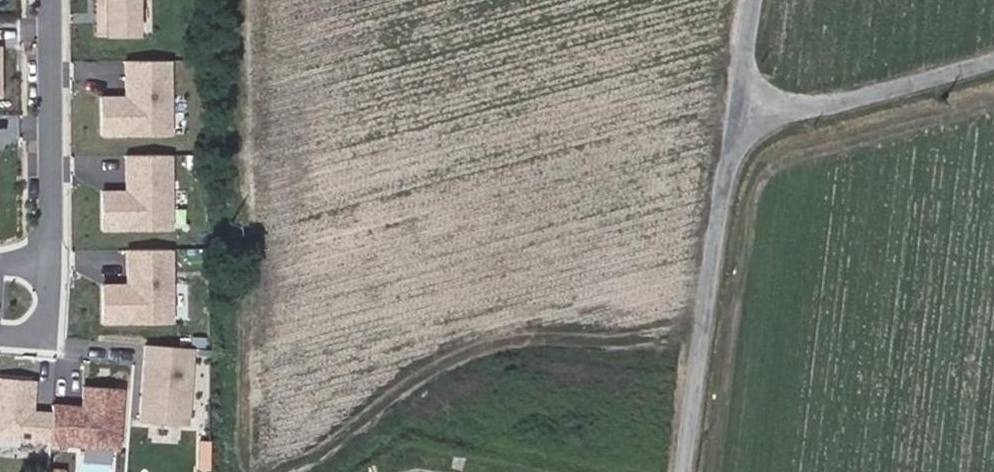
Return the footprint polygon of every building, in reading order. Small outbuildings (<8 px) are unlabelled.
[(140,0),(101,0),(101,34),(140,34),(140,0)] [(173,60),(129,60),(129,97),(105,97),(105,134),(173,133),(173,60)] [(173,154),(130,155),(130,191),(106,191),(106,228),(174,228),(173,154)] [(174,249),(130,249),(131,286),(106,286),(107,323),(175,322),(174,249)] [(191,411),(196,348),(149,344),(143,421),(180,424),(191,411)] [(55,413),(37,412),(40,381),(1,378),(0,395),(0,436),(53,440),(55,413)] [(121,447),(126,388),(88,385),(86,407),(56,404),(55,413),(53,440),(53,442),(121,447)]
